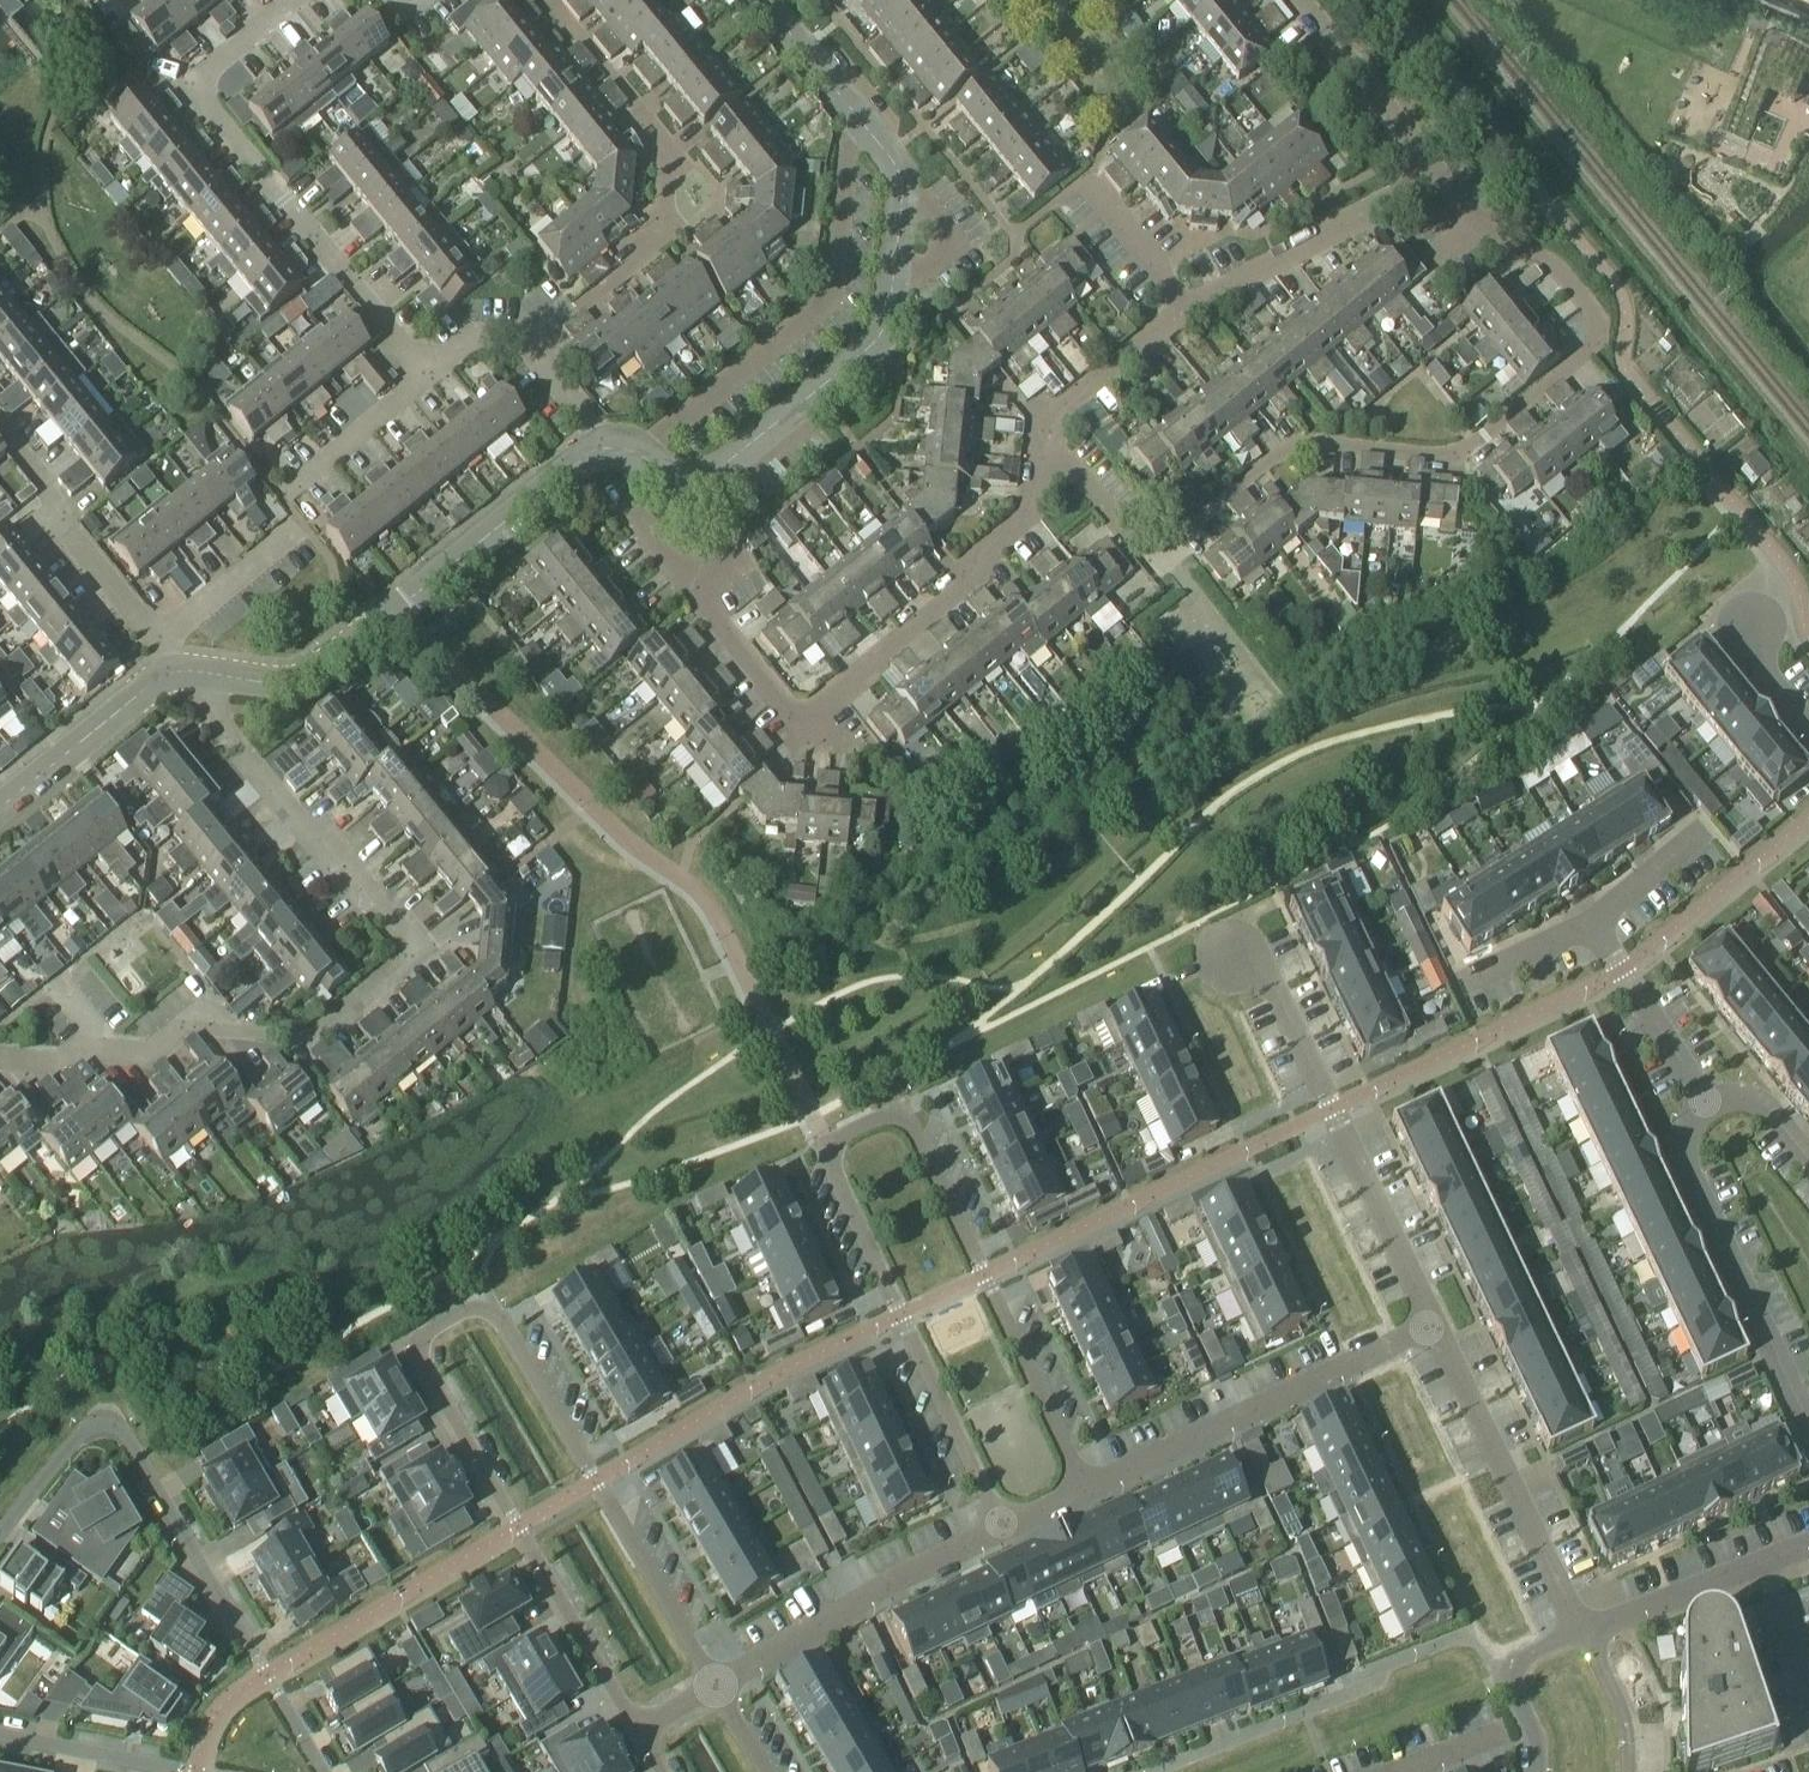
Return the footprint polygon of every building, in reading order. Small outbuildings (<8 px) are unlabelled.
[(193,26),(172,0),(158,0),(147,9),(187,57),(196,50),(183,34),(193,26)] [(225,26),(204,0),(172,0),(193,26),(205,16),(218,32),(225,26)] [(225,0),(204,0),(225,26),(234,19),(222,2),(225,0)] [(485,0),(475,0),(447,23),(454,32),(455,32),(458,36),(464,31),(479,50),(530,8),(524,0),(518,0),(508,8),(501,0),(500,0),(491,7),(485,0)] [(586,0),(563,0),(560,2),(569,13),(586,0)] [(625,0),(586,0),(569,13),(578,24),(594,11),(601,19),(625,0)] [(654,8),(647,0),(625,0),(601,19),(607,27),(591,40),(600,51),(654,8)] [(915,0),(914,0),(864,0),(868,5),(861,12),(876,31),(915,0)] [(876,63),(930,19),(915,0),(876,31),(883,40),(867,52),(876,63)] [(1095,5),(1112,26),(1113,25),(1130,12),(1120,0),(1101,0),(1096,4),(1095,5)] [(1175,5),(1191,24),(1221,0),(1182,0),(1175,5)] [(1191,24),(1206,43),(1243,13),(1235,3),(1233,0),(1221,0),(1191,24)] [(495,69),(532,38),(526,31),(540,19),(530,8),(479,50),(495,69)] [(653,36),(667,25),(654,8),(600,51),(609,62),(625,49),(632,58),(642,51),(656,39),(653,36)] [(180,64),(187,57),(147,9),(112,37),(138,70),(166,47),(180,64)] [(1243,13),(1206,43),(1221,63),(1259,32),(1264,28),(1277,18),(1269,9),(1256,19),(1261,25),(1256,29),(1251,23),(1243,13)] [(331,22),(366,64),(387,47),(363,18),(353,26),(342,13),(331,22)] [(640,81),(694,38),(677,17),(667,25),(653,36),(656,39),(642,51),(647,58),(631,70),(640,81)] [(1259,32),(1221,63),(1237,82),(1275,52),(1266,41),(1262,36),(1267,32),(1271,37),(1284,27),(1277,18),(1264,28),(1259,32)] [(907,69),(945,39),(930,19),(876,63),(885,74),(901,61),(907,69)] [(347,80),(366,64),(331,22),(324,28),(335,41),(323,51),(347,80)] [(225,27),(218,32),(225,41),(233,35),(229,30),(228,31),(225,27)] [(520,81),(557,50),(561,46),(552,35),(538,46),(532,38),(495,69),(511,89),(520,81)] [(671,88),(709,57),(694,38),(640,81),(649,92),(665,80),(671,88)] [(907,101),(961,58),(945,39),(907,69),(914,78),(898,90),(907,101)] [(347,80),(323,51),(314,58),(303,45),(294,53),(336,104),(354,89),(347,80)] [(534,99),(586,57),(577,46),(563,58),(557,50),(520,81),(534,99)] [(296,73),(285,82),(316,120),(336,104),(294,53),(286,60),(296,73)] [(550,118),(587,88),(581,80),(595,68),(586,57),(534,99),(550,118)] [(671,119),(724,76),(709,57),(671,88),(678,96),(662,108),(671,119)] [(109,75),(111,60),(91,58),(89,72),(109,75)] [(961,58),(907,101),(916,112),(931,99),(938,108),(976,77),(961,58)] [(724,76),(671,119),(680,130),(695,118),(702,126),(740,95),(724,76)] [(264,77),(254,85),(265,98),(296,136),(316,120),(285,82),(276,90),(264,77)] [(124,142),(173,102),(167,95),(152,107),(142,94),(141,95),(127,78),(99,101),(113,118),(108,122),(124,142)] [(954,139),(1007,97),(991,78),(953,108),(960,117),(946,129),(954,139)] [(565,137),(617,95),(608,84),(594,96),(587,88),(550,118),(565,137)] [(258,104),(246,114),(269,143),(277,152),(296,136),(265,98),(254,85),(247,91),(258,104)] [(1183,115),(1198,102),(1189,91),(1173,103),(1183,115)] [(574,213),(605,250),(634,226),(627,218),(628,204),(642,205),(645,178),(632,176),(633,162),(642,155),(612,118),(626,106),(617,95),(565,137),(596,175),(593,197),(574,213)] [(984,147),(1022,117),(1007,97),(954,139),(963,151),(977,139),(984,147)] [(357,130),(377,113),(365,99),(345,115),(357,130)] [(131,169),(140,162),(174,134),(165,123),(180,111),(173,102),(124,142),(115,150),(131,169)] [(709,165),(763,123),(747,103),(710,133),(717,142),(701,154),(709,165)] [(985,178),(1038,136),(1022,117),(984,147),(991,156),(977,168),(985,178)] [(1318,190),(1328,182),(1315,166),(1325,157),(1296,122),(1275,139),(1318,190)] [(741,173),(778,143),(763,123),(709,165),(718,176),(734,164),(741,173)] [(1111,186),(1163,144),(1147,124),(1111,154),(1118,162),(1102,176),(1111,186)] [(313,186),(324,199),(383,151),(367,131),(356,140),(327,162),(333,170),(313,186)] [(150,174),(139,182),(145,190),(146,189),(149,186),(156,181),(190,154),(205,141),(198,133),(183,145),(174,134),(140,162),(150,174)] [(1015,186),(1053,155),(1038,136),(985,178),(995,189),(1008,178),(1015,186)] [(1206,167),(1209,165),(1214,141),(1211,137),(1193,151),(1206,167)] [(1307,199),(1318,190),(1275,139),(1257,154),(1286,190),(1293,183),(1307,199)] [(156,181),(149,186),(164,205),(171,200),(205,172),(197,162),(212,150),(205,141),(190,154),(156,181)] [(372,160),(324,199),(331,208),(351,192),(359,202),(398,170),(392,162),(405,151),(396,141),(383,151),(372,160)] [(784,169),(793,162),(778,143),(741,173),(756,191),(755,198),(754,211),(754,215),(731,232),(760,269),(783,251),(776,242),(786,234),(788,220),(800,221),(802,195),(791,194),(793,180),(784,169)] [(1143,192),(1178,163),(1163,144),(1111,186),(1120,197),(1136,184),(1143,192)] [(1298,206),(1286,190),(1257,154),(1238,170),(1267,205),(1275,199),(1287,215),(1298,206)] [(1053,155),(1015,186),(1021,194),(1007,205),(1017,217),(1031,206),(1030,205),(1069,175),(1053,155)] [(1201,231),(1208,184),(1194,181),(1178,163),(1143,192),(1167,222),(1176,215),(1189,217),(1187,230),(1201,231)] [(356,237),(403,198),(414,190),(398,170),(359,202),(368,213),(349,228),(356,237)] [(1238,229),(1267,205),(1238,170),(1219,185),(1208,184),(1201,231),(1214,232),(1215,221),(1233,223),(1238,229)] [(187,220),(236,180),(230,172),(214,184),(205,172),(171,200),(187,220)] [(202,238),(236,211),(228,201),(243,189),(236,180),(187,220),(202,238)] [(754,211),(755,198),(740,197),(740,191),(734,183),(725,190),(723,213),(731,221),(739,215),(739,209),(754,211)] [(390,241),(419,218),(403,198),(356,237),(363,246),(382,230),(390,241)] [(435,237),(446,228),(430,209),(419,218),(390,241),(399,252),(386,262),(392,271),(435,237)] [(218,258),(267,219),(261,211),(245,223),(236,211),(202,238),(218,258)] [(596,258),(605,250),(574,213),(554,229),(597,283),(608,274),(596,258)] [(218,258),(205,269),(210,276),(216,271),(226,283),(234,277),(267,250),(259,240),(274,227),(267,219),(218,258)] [(760,269),(731,232),(725,237),(713,223),(702,232),(743,283),(760,269)] [(422,281),(464,248),(463,247),(461,248),(446,228),(435,237),(392,271),(400,280),(413,270),(422,281)] [(11,229),(0,238),(9,250),(21,240),(11,229)] [(587,291),(597,283),(554,229),(534,245),(565,283),(574,275),(587,291)] [(725,297),(743,283),(702,232),(691,241),(703,255),(696,260),(725,297)] [(1048,253),(1039,261),(1046,270),(1069,298),(1087,283),(1079,273),(1089,265),(1070,241),(1064,246),(1063,245),(1050,255),(1048,253)] [(1372,244),(1364,251),(1372,260),(1361,269),(1401,319),(1420,343),(1432,334),(1423,322),(1419,325),(1397,298),(1423,276),(1398,246),(1384,257),(1380,253),(1372,244)] [(464,248),(422,281),(430,290),(413,303),(429,324),(475,288),(466,277),(466,276),(467,277),(479,267),(464,248)] [(267,250),(234,277),(249,296),(283,269),(298,257),(292,249),(276,262),(267,250)] [(299,289),(290,279),(306,266),(298,257),(283,269),(249,296),(240,304),(256,324),(299,289)] [(1077,307),(1069,298),(1046,270),(1039,261),(1030,269),(1037,277),(1025,286),(1066,338),(1075,331),(1064,317),(1077,307)] [(656,269),(697,321),(717,305),(687,268),(677,275),(666,262),(656,269)] [(678,336),(697,321),(656,269),(644,279),(656,293),(648,299),(678,336)] [(1391,326),(1401,319),(1361,269),(1347,279),(1340,270),(1334,275),(1370,319),(1379,312),(1391,326)] [(191,282),(185,275),(176,282),(173,284),(179,291),(181,289),(191,282)] [(1359,328),(1370,319),(1334,275),(1326,281),(1333,291),(1322,300),(1362,350),(1371,343),(1359,328)] [(1476,330),(1520,294),(1515,288),(1508,294),(1497,280),(1460,310),(1461,311),(1446,323),(1453,333),(1468,320),(1476,330)] [(1058,345),(1066,338),(1025,286),(1013,296),(1006,288),(999,294),(1036,339),(1046,331),(1058,345)] [(678,336),(648,299),(639,306),(628,292),(618,300),(659,351),(678,336)] [(1026,347),(1036,339),(999,294),(992,299),(998,308),(987,317),(1028,368),(1037,361),(1026,347)] [(1477,362),(1529,319),(1520,308),(1526,302),(1520,294),(1476,330),(1485,341),(1470,354),(1477,362)] [(1119,319),(1129,311),(1117,296),(1107,303),(1119,319)] [(8,308),(0,298),(0,315),(8,308)] [(638,368),(659,351),(618,300),(606,310),(617,324),(611,328),(623,343),(620,345),(631,360),(638,368)] [(1353,358),(1362,350),(1322,300),(1309,310),(1302,301),(1295,306),(1331,350),(1341,343),(1353,358)] [(1320,359),(1331,350),(1295,306),(1288,312),(1295,321),(1284,331),(1324,381),(1325,380),(1335,392),(1343,386),(1320,359)] [(24,328),(8,308),(0,315),(0,348),(24,328)] [(344,321),(325,336),(348,365),(359,379),(374,398),(389,386),(368,360),(362,365),(357,358),(368,349),(367,348),(379,339),(356,310),(343,321),(344,321)] [(623,343),(611,328),(604,320),(594,328),(582,313),(573,322),(614,373),(631,360),(620,345),(623,343)] [(1019,376),(1028,368),(987,317),(975,327),(968,319),(960,325),(975,344),(997,371),(1008,362),(1019,376)] [(7,373),(52,338),(36,319),(24,328),(0,348),(0,364),(7,373)] [(1507,369),(1552,333),(1546,326),(1539,332),(1529,319),(1477,362),(1484,371),(1499,358),(1507,369)] [(594,389),(614,373),(573,322),(561,332),(572,345),(564,352),(594,389)] [(319,329),(300,345),(328,381),(339,372),(350,386),(359,379),(348,365),(325,336),(319,329)] [(1264,332),(1257,337),(1264,346),(1293,381),(1303,373),(1315,388),(1324,381),(1284,331),(1271,340),(1264,332)] [(1552,333),(1507,369),(1516,379),(1500,392),(1508,401),(1523,389),(1561,359),(1551,346),(1557,340),(1552,333)] [(1257,352),(1245,362),(1273,397),(1286,412),(1295,405),(1282,389),(1293,381),(1264,346),(1257,337),(1250,343),(1257,352)] [(0,399),(0,412),(56,367),(67,357),(52,338),(7,373),(17,385),(0,399)] [(280,360),(280,361),(308,397),(320,411),(329,403),(318,389),(328,381),(300,345),(299,344),(280,360)] [(993,374),(997,371),(975,344),(971,347),(946,367),(978,390),(990,391),(996,386),(992,381),(991,382),(988,378),(993,374)] [(0,412),(0,413),(1,414),(7,421),(30,402),(39,412),(80,379),(83,377),(67,357),(56,367),(0,412)] [(260,377),(289,413),(300,404),(311,417),(320,411),(308,397),(280,361),(260,377)] [(1226,362),(1219,369),(1226,377),(1254,412),(1265,404),(1277,419),(1286,412),(1273,397),(1245,362),(1233,371),(1226,362)] [(1438,364),(1425,375),(1439,392),(1452,381),(1438,364)] [(976,406),(978,390),(946,367),(943,404),(976,406)] [(1245,420),(1254,412),(1226,377),(1219,369),(1212,374),(1219,383),(1207,393),(1247,443),(1257,436),(1245,420)] [(1367,382),(1379,397),(1391,388),(1378,372),(1367,382)] [(270,427),(282,442),(290,435),(279,420),(289,413),(260,377),(242,392),(270,427)] [(39,444),(96,398),(80,379),(39,412),(49,424),(33,437),(39,444)] [(479,408),(503,437),(523,421),(499,392),(488,380),(479,387),(489,400),(479,408)] [(1552,391),(1595,444),(1615,428),(1585,392),(1574,401),(1561,384),(1552,391)] [(1610,385),(1596,395),(1608,410),(1621,399),(1610,385)] [(919,402),(933,403),(934,393),(920,391),(919,402)] [(1576,460),(1595,444),(1552,391),(1543,399),(1556,415),(1546,424),(1576,460)] [(272,449),(282,442),(270,427),(242,392),(222,408),(228,415),(250,443),(261,435),(272,449)] [(1239,450),(1247,443),(1207,393),(1195,402),(1188,393),(1180,399),(1216,443),(1227,434),(1239,450)] [(62,440),(71,451),(112,418),(96,398),(39,444),(46,453),(62,440)] [(1005,412),(1006,401),(991,399),(990,411),(1005,412)] [(1206,451),(1216,443),(1180,399),(1174,405),(1181,413),(1168,424),(1209,475),(1219,467),(1206,451)] [(975,422),(976,406),(943,404),(933,403),(919,402),(917,412),(927,413),(926,429),(974,434),(992,435),(993,424),(975,422)] [(503,437),(479,408),(468,417),(458,404),(450,411),(483,452),(503,437)] [(1134,443),(1126,449),(1107,425),(1103,428),(1086,407),(1075,416),(1137,495),(1152,483),(1151,483),(1171,467),(1148,439),(1138,448),(1134,443)] [(464,468),(483,452),(450,411),(440,419),(450,431),(441,439),(464,468)] [(1576,460),(1546,424),(1536,432),(1522,415),(1513,422),(1557,475),(1576,460)] [(54,478),(63,489),(86,470),(127,436),(112,418),(71,451),(81,463),(75,468),(72,464),(54,478)] [(1538,491),(1557,475),(1513,422),(1505,430),(1519,446),(1509,454),(1508,455),(1532,483),(1538,491)] [(1202,481),(1209,475),(1168,424),(1157,433),(1150,424),(1144,429),(1150,438),(1148,439),(1171,467),(1177,474),(1189,465),(1202,481)] [(991,446),(992,435),(974,434),(926,429),(925,444),(914,443),(914,452),(924,453),(972,457),(973,445),(991,446)] [(86,481),(92,476),(103,491),(144,457),(127,436),(86,470),(63,489),(71,499),(89,484),(86,481)] [(464,468),(441,439),(430,448),(419,436),(411,442),(445,484),(464,468)] [(425,499),(445,484),(411,442),(402,450),(412,462),(402,470),(425,499)] [(1508,455),(1509,454),(1502,446),(1490,456),(1493,460),(1475,476),(1494,499),(1505,490),(1513,499),(1532,483),(1508,455)] [(230,457),(228,458),(222,451),(203,466),(209,474),(244,516),(253,509),(241,494),(253,485),(230,457)] [(1008,484),(996,473),(988,473),(970,471),(972,457),(924,453),(914,452),(913,461),(923,462),(921,480),(938,482),(956,483),(965,484),(969,484),(980,485),(1007,487),(1008,484)] [(1364,528),(1371,459),(1360,457),(1357,480),(1343,479),(1342,492),(1338,526),(1364,528)] [(1380,483),(1382,460),(1371,459),(1364,528),(1388,531),(1393,484),(1380,483)] [(1414,534),(1415,522),(1420,475),(1420,463),(1409,462),(1406,485),(1393,484),(1388,531),(1414,534)] [(425,499),(402,470),(391,479),(380,467),(372,473),(406,515),(425,499)] [(387,531),(406,515),(372,473),(363,481),(373,494),(363,502),(387,531)] [(235,523),(244,516),(209,474),(189,490),(212,517),(223,509),(235,523)] [(907,487),(908,476),(893,474),(892,485),(907,487)] [(1420,475),(1415,522),(1440,525),(1441,512),(1455,514),(1458,484),(1432,482),(1433,477),(1420,475)] [(902,516),(901,517),(912,530),(923,544),(928,540),(952,520),(956,483),(938,482),(921,480),(920,496),(908,495),(902,501),(910,510),(905,513),(902,516)] [(978,495),(980,485),(969,484),(965,484),(964,494),(978,495)] [(1260,494),(1267,502),(1269,505),(1278,498),(1269,487),(1260,494)] [(20,508),(35,496),(30,489),(15,501),(20,508)] [(1275,513),(1296,538),(1311,527),(1305,489),(1289,502),(1275,513)] [(1330,491),(1305,489),(1311,527),(1318,536),(1326,536),(1327,531),(1326,531),(1327,524),(1338,526),(1342,492),(1330,491)] [(203,525),(212,517),(189,490),(171,504),(206,547),(214,540),(203,525)] [(1296,538),(1275,513),(1269,505),(1267,502),(1256,510),(1242,493),(1233,500),(1276,554),(1296,538)] [(327,497),(318,505),(324,513),(334,525),(324,533),(348,562),(367,546),(334,505),(327,497)] [(206,547),(171,504),(166,498),(145,514),(174,549),(184,540),(197,554),(206,547)] [(387,531),(363,502),(352,511),(342,498),(334,505),(367,546),(387,531)] [(1257,570),(1276,554),(1233,500),(1224,507),(1238,525),(1227,533),(1257,570)] [(11,516),(6,508),(0,513),(0,525),(11,516)] [(167,554),(174,549),(145,514),(127,529),(167,578),(176,571),(173,568),(175,565),(167,554)] [(931,553),(923,544),(901,517),(882,533),(926,587),(935,580),(920,562),(931,553)] [(158,586),(167,578),(127,529),(107,545),(136,580),(146,571),(158,586)] [(21,552),(5,532),(0,535),(0,569),(21,552)] [(1521,532),(1513,538),(1521,547),(1533,561),(1550,546),(1542,537),(1539,534),(1530,542),(1521,532)] [(530,600),(582,558),(573,548),(580,542),(574,533),(567,539),(566,539),(529,569),(538,580),(524,592),(530,600)] [(863,549),(892,585),(903,576),(917,594),(926,587),(882,533),(863,549)] [(1237,585),(1257,570),(1227,533),(1217,542),(1220,547),(1201,562),(1219,585),(1230,576),(1237,585)] [(1083,554),(1071,563),(1101,599),(1102,598),(1112,590),(1131,575),(1104,542),(1085,557),(1083,554)] [(1306,549),(1315,560),(1324,553),(1316,542),(1306,549)] [(873,600),(888,618),(897,611),(882,593),(892,585),(863,549),(844,564),(873,600)] [(37,572),(21,552),(0,569),(0,591),(5,598),(37,572)] [(1046,554),(1038,561),(1082,615),(1090,625),(1109,610),(1101,599),(1071,563),(1061,572),(1046,554)] [(561,608),(605,572),(600,565),(592,571),(582,558),(530,600),(538,610),(553,598),(561,608)] [(1037,561),(1028,569),(1043,587),(1033,594),(1062,631),(1082,615),(1038,561),(1037,561)] [(825,580),(854,616),(864,607),(879,625),(888,618),(873,600),(844,564),(825,580)] [(4,619),(9,626),(53,591),(37,572),(5,598),(16,610),(4,619)] [(562,639),(613,597),(604,585),(611,579),(605,572),(561,608),(569,618),(554,630),(562,639)] [(844,624),(854,616),(825,580),(806,595),(850,649),(859,642),(844,624)] [(1008,585),(999,592),(1006,601),(1043,646),(1062,631),(1033,594),(1023,603),(1008,585)] [(53,591),(9,626),(15,633),(19,634),(28,626),(36,635),(68,610),(53,591)] [(759,591),(726,614),(741,635),(774,612),(759,591)] [(981,592),(973,599),(1017,653),(1026,664),(1045,649),(1043,646),(1006,601),(996,610),(981,592)] [(841,656),(850,649),(806,595),(787,611),(816,647),(827,638),(841,656)] [(592,646),(636,610),(630,603),(623,609),(613,597),(562,639),(569,648),(584,636),(592,646)] [(973,599),(964,606),(978,624),(969,632),(998,668),(1017,653),(973,599)] [(41,664),(84,629),(68,610),(36,635),(46,648),(35,657),(41,664)] [(600,656),(585,668),(593,678),(608,666),(645,636),(634,623),(641,617),(636,610),(592,646),(600,656)] [(797,663),(816,647),(787,611),(775,620),(779,624),(759,639),(778,662),(789,653),(797,663)] [(944,623),(935,629),(979,683),(998,668),(969,632),(963,636),(958,640),(944,623)] [(59,663),(68,675),(100,649),(84,629),(41,664),(47,673),(59,663)] [(935,629),(928,635),(943,653),(931,662),(961,698),(972,689),(979,683),(935,629)] [(642,683),(695,639),(689,631),(671,646),(661,634),(626,663),(642,683)] [(657,702),(693,673),(685,664),(703,649),(695,639),(642,683),(657,702)] [(1660,656),(1630,681),(1640,693),(1662,675),(1674,689),(1664,697),(1661,694),(1640,710),(1650,721),(1680,697),(1720,664),(1703,643),(1698,647),(1696,645),(1670,666),(1661,655),(1660,656)] [(84,694),(116,668),(100,649),(68,675),(84,694)] [(908,652),(898,660),(942,714),(952,706),(961,698),(931,662),(922,669),(908,652)] [(889,668),(888,668),(891,672),(902,686),(893,693),(923,729),(931,722),(942,714),(898,660),(897,661),(889,668)] [(18,677),(5,661),(0,665),(0,670),(11,683),(18,677)] [(1720,664),(1680,697),(1698,719),(1738,687),(1720,664)] [(657,702),(673,721),(708,692),(727,678),(720,669),(702,684),(693,673),(657,702)] [(556,676),(538,690),(556,714),(559,711),(582,694),(572,682),(565,687),(556,676)] [(708,692),(673,721),(688,739),(688,740),(715,718),(715,717),(723,710),(717,702),(734,687),(727,678),(708,692)] [(29,706),(40,697),(28,683),(18,692),(29,706)] [(407,715),(421,703),(405,683),(391,695),(407,715)] [(1698,719),(1689,727),(1695,733),(1704,726),(1716,741),(1756,709),(1738,687),(1698,719)] [(885,707),(865,723),(884,747),(897,737),(903,745),(911,739),(923,729),(893,693),(881,703),(885,707)] [(42,722),(53,713),(40,697),(29,706),(42,722)] [(3,706),(0,701),(0,725),(12,716),(3,706)] [(271,767),(283,782),(320,752),(356,723),(356,722),(338,701),(303,730),(312,742),(297,754),(293,749),(271,767)] [(679,746),(696,766),(731,737),(723,728),(741,713),(733,703),(724,711),(723,710),(715,717),(715,718),(688,740),(688,739),(679,746)] [(1756,709),(1716,741),(1735,764),(1774,731),(1756,709)] [(328,762),(336,771),(372,742),(382,734),(379,726),(373,719),(365,714),(356,722),(356,723),(320,752),(283,782),(295,797),(317,779),(313,774),(328,762)] [(1653,731),(1642,740),(1655,755),(1666,746),(1653,731)] [(1793,753),(1774,731),(1735,764),(1753,785),(1744,793),(1793,753)] [(731,737),(696,766),(711,785),(747,757),(765,742),(757,733),(739,748),(731,737)] [(382,734),(372,742),(336,771),(345,782),(326,797),(335,808),(353,792),(362,784),(362,785),(398,755),(399,755),(396,747),(389,739),(382,734)] [(1567,743),(1576,758),(1589,750),(1578,734),(1567,743)] [(168,740),(117,781),(125,790),(132,785),(141,796),(147,790),(184,760),(168,740)] [(727,805),(736,797),(762,776),(754,766),(772,751),(765,742),(747,757),(711,785),(727,805)] [(1615,790),(1647,840),(1669,827),(1646,791),(1665,780),(1635,742),(1621,751),(1628,763),(1620,768),(1628,781),(1615,790)] [(1545,760),(1554,774),(1568,765),(1558,750),(1545,760)] [(1671,753),(1660,761),(1673,777),(1684,768),(1671,753)] [(1744,793),(1761,814),(1774,803),(1777,806),(1807,780),(1805,778),(1808,775),(1808,773),(1793,753),(1744,793)] [(370,794),(378,805),(415,775),(398,755),(362,785),(362,784),(353,792),(335,808),(344,801),(351,809),(370,794)] [(473,792),(489,778),(472,758),(455,773),(473,792)] [(145,827),(202,781),(184,760),(147,790),(157,802),(138,818),(145,827)] [(615,793),(626,787),(615,765),(604,771),(615,793)] [(1525,777),(1533,789),(1547,780),(1538,766),(1525,777)] [(801,783),(803,769),(792,768),(790,783),(801,783)] [(1684,768),(1673,777),(1686,793),(1696,784),(1684,768)] [(368,830),(376,840),(431,795),(415,775),(378,805),(386,815),(368,830)] [(795,841),(795,843),(820,846),(827,776),(815,775),(813,797),(800,796),(796,831),(795,841)] [(762,776),(736,797),(737,799),(743,806),(760,827),(781,794),(782,783),(777,778),(770,785),(769,784),(762,776)] [(845,848),(846,836),(852,791),(848,790),(846,801),(836,800),(838,777),(827,776),(820,846),(845,848)] [(180,830),(218,800),(202,781),(145,827),(152,835),(171,820),(180,830)] [(1512,802),(1503,784),(1490,790),(1499,808),(1512,802)] [(1592,802),(1625,853),(1631,849),(1632,850),(1647,840),(1615,790),(1614,789),(1592,802)] [(1499,808),(1490,790),(1472,799),(1481,817),(1499,808)] [(852,791),(846,836),(870,839),(871,828),(885,829),(888,799),(864,796),(864,792),(852,791)] [(781,794),(760,827),(796,831),(800,796),(781,794)] [(411,845),(448,816),(431,795),(376,840),(384,850),(403,835),(411,845)] [(97,799),(75,816),(105,852),(116,865),(125,877),(134,870),(114,845),(126,835),(97,799)] [(173,870),(225,828),(209,809),(219,802),(218,800),(180,830),(181,832),(173,839),(181,849),(160,865),(167,874),(173,870)] [(1699,809),(1709,822),(1720,813),(1710,800),(1699,809)] [(1575,823),(1603,867),(1625,853),(1592,802),(1591,803),(1595,811),(1575,823)] [(1456,816),(1463,828),(1475,820),(1469,810),(1456,816)] [(55,833),(84,869),(96,859),(107,873),(116,865),(105,852),(75,816),(55,833)] [(408,880),(464,835),(448,816),(411,845),(419,855),(400,870),(408,880)] [(1451,829),(1445,820),(1428,829),(1435,839),(1451,829)] [(1553,837),(1581,881),(1603,867),(1575,823),(1553,837)] [(1728,845),(1737,856),(1761,837),(1751,825),(1728,845)] [(225,828),(173,870),(181,879),(196,866),(205,877),(241,848),(225,828)] [(64,885),(75,898),(84,890),(74,877),(84,869),(55,833),(35,849),(64,885)] [(443,884),(479,855),(464,835),(408,880),(416,890),(436,875),(443,884)] [(1527,854),(1554,898),(1557,902),(1583,885),(1581,881),(1553,837),(1527,854)] [(795,841),(783,840),(782,854),(793,855),(794,843),(795,843),(795,841)] [(207,909),(258,868),(241,848),(205,877),(214,889),(200,901),(207,909)] [(15,865),(44,902),(56,892),(67,906),(76,899),(75,898),(64,885),(35,849),(15,865)] [(1493,850),(1471,863),(1478,875),(1510,925),(1532,912),(1500,861),(1493,850)] [(1500,861),(1532,912),(1554,898),(1527,854),(1513,863),(1509,855),(1500,861)] [(466,902),(489,883),(497,876),(479,855),(443,884),(452,895),(433,911),(442,921),(461,906),(466,902)] [(1293,905),(1288,907),(1299,931),(1356,904),(1369,898),(1358,874),(1356,875),(1348,859),(1321,872),(1327,885),(1292,902),(1293,905)] [(44,902),(15,865),(0,878),(0,888),(42,939),(51,932),(34,910),(44,902)] [(238,917),(274,888),(258,868),(207,909),(201,914),(208,923),(229,906),(238,917)] [(1463,897),(1462,897),(1489,941),(1505,931),(1504,929),(1510,925),(1478,875),(1457,888),(1463,897)] [(1453,882),(1429,898),(1436,913),(1440,911),(1468,954),(1489,941),(1462,897),(1463,897),(1457,888),(1453,882)] [(483,923),(480,947),(510,950),(513,913),(494,889),(489,883),(466,902),(471,908),(483,923)] [(1409,892),(1422,920),(1436,913),(1423,886),(1409,892)] [(42,939),(0,888),(0,929),(4,934),(16,925),(33,946),(42,939)] [(232,956),(290,908),(274,888),(238,917),(247,929),(225,948),(232,956)] [(801,891),(799,907),(813,908),(815,892),(801,891)] [(1401,896),(1387,903),(1394,918),(1408,911),(1401,896)] [(1771,911),(1763,901),(1750,911),(1758,922),(1771,911)] [(1299,931),(1312,957),(1358,935),(1346,910),(1357,905),(1356,904),(1299,931)] [(114,905),(101,916),(112,929),(125,918),(114,905)] [(164,912),(154,920),(170,939),(180,931),(186,926),(178,916),(171,907),(164,912)] [(260,966),(307,928),(290,908),(232,956),(239,965),(250,956),(260,966)] [(563,954),(566,922),(542,920),(539,952),(563,954)] [(1807,938),(1808,936),(1808,920),(1799,929),(1807,938)] [(1416,924),(1399,932),(1405,944),(1422,936),(1416,924)] [(1785,944),(1794,936),(1785,924),(1775,932),(1785,944)] [(263,997),(323,948),(307,928),(260,966),(269,978),(256,989),(263,997)] [(11,943),(4,934),(0,929),(0,952),(11,943)] [(109,932),(107,961),(140,962),(142,934),(109,932)] [(1312,957),(1324,983),(1370,961),(1358,935),(1312,957)] [(1725,938),(1721,942),(1719,939),(1688,965),(1690,967),(1685,971),(1703,992),(1749,954),(1751,952),(1744,943),(1735,951),(1725,938)] [(506,987),(510,950),(480,947),(477,973),(469,980),(487,1002),(506,987)] [(287,977),(263,997),(270,1006),(294,986),(306,1000),(319,988),(324,995),(347,977),(341,970),(323,948),(287,977)] [(215,970),(198,949),(185,959),(202,980),(215,970)] [(1808,970),(1808,953),(1806,950),(1796,958),(1808,971),(1808,970)] [(1749,954),(1703,992),(1719,1012),(1765,974),(1749,954)] [(487,1002),(469,980),(464,975),(449,955),(437,964),(453,983),(443,992),(472,1028),(494,1011),(487,1002)] [(1324,983),(1336,1009),(1383,987),(1370,961),(1324,983)] [(1765,974),(1719,1012),(1735,1032),(1775,999),(1759,980),(1766,974),(1765,974)] [(472,1028),(443,992),(433,1000),(417,981),(408,988),(453,1044),(472,1028)] [(26,1001),(38,991),(31,984),(20,993),(26,1001)] [(1336,1009),(1349,1035),(1395,1013),(1383,987),(1336,1009)] [(2,999),(11,1009),(23,999),(14,988),(2,999)] [(433,1060),(453,1044),(408,988),(397,997),(413,1016),(404,1023),(433,1060)] [(1775,999),(1735,1032),(1752,1052),(1791,1019),(1775,999)] [(1075,1021),(1081,1034),(1101,1025),(1113,1052),(1121,1048),(1165,1027),(1152,1000),(1108,1021),(1102,1008),(1075,1021)] [(1395,1013),(1349,1035),(1361,1060),(1366,1057),(1367,1060),(1403,1043),(1402,1040),(1407,1038),(1400,1024),(1416,1016),(1411,1005),(1395,1013)] [(433,1060),(404,1023),(393,1032),(377,1013),(368,1020),(413,1076),(433,1060)] [(1752,1052),(1768,1072),(1808,1038),(1808,1037),(1807,1039),(1791,1019),(1752,1052)] [(393,1092),(413,1076),(368,1020),(357,1029),(373,1048),(363,1056),(393,1092)] [(1177,1053),(1165,1027),(1121,1048),(1133,1074),(1177,1053)] [(1543,1050),(1555,1074),(1601,1052),(1590,1028),(1543,1050)] [(182,1046),(190,1055),(201,1046),(193,1037),(182,1046)] [(1768,1072),(1785,1092),(1808,1072),(1808,1038),(1768,1072)] [(990,1061),(996,1074),(954,1094),(968,1121),(1019,1097),(1006,1070),(1032,1058),(1026,1044),(990,1061)] [(195,1082),(224,1118),(243,1103),(245,1101),(232,1085),(220,1070),(201,1046),(190,1055),(201,1069),(190,1077),(194,1083),(195,1082)] [(311,1055),(317,1062),(327,1054),(321,1046),(311,1055)] [(393,1092),(363,1056),(352,1064),(337,1046),(329,1052),(373,1108),(393,1092)] [(273,1051),(260,1061),(272,1076),(264,1083),(268,1087),(298,1124),(318,1108),(288,1070),(273,1051)] [(350,1126),(373,1108),(329,1052),(327,1054),(317,1062),(332,1081),(321,1090),(350,1126)] [(1555,1074),(1566,1098),(1612,1076),(1601,1052),(1555,1074)] [(1133,1074),(1146,1100),(1189,1079),(1177,1053),(1133,1074)] [(498,1066),(506,1077),(521,1065),(513,1054),(498,1066)] [(229,1062),(220,1070),(232,1085),(241,1077),(229,1062)] [(152,1071),(158,1078),(159,1078),(168,1070),(162,1063),(152,1071)] [(1067,1074),(1074,1088),(1089,1080),(1083,1067),(1067,1074)] [(224,1118),(195,1082),(194,1083),(185,1091),(168,1070),(159,1078),(204,1134),(224,1118)] [(65,1087),(81,1108),(110,1143),(130,1128),(132,1126),(118,1109),(98,1084),(87,1093),(71,1074),(69,1072),(59,1080),(65,1087)] [(1785,1092),(1801,1112),(1808,1105),(1808,1072),(1785,1092)] [(1071,1087),(1065,1075),(1054,1080),(1060,1092),(1071,1087)] [(1566,1098),(1577,1121),(1624,1099),(1612,1076),(1566,1098)] [(241,1077),(232,1085),(245,1101),(243,1103),(275,1142),(298,1124),(268,1087),(256,1096),(241,1077)] [(183,1150),(204,1134),(159,1078),(158,1078),(148,1086),(165,1106),(154,1115),(183,1150)] [(1513,1078),(1499,1085),(1505,1098),(1519,1091),(1513,1078)] [(1146,1100),(1158,1126),(1202,1105),(1189,1079),(1146,1100)] [(1441,1107),(1466,1096),(1461,1084),(1436,1095),(1441,1107)] [(90,1159),(110,1143),(81,1108),(64,1088),(56,1096),(72,1115),(61,1124),(90,1159)] [(1478,1095),(1484,1108),(1498,1101),(1492,1088),(1478,1095)] [(1519,1091),(1505,1098),(1511,1111),(1525,1104),(1520,1093),(1519,1091)] [(1019,1097),(967,1121),(980,1147),(1031,1123),(1019,1097)] [(17,1152),(24,1160),(39,1148),(45,1156),(49,1153),(39,1141),(36,1137),(38,1136),(25,1120),(9,1099),(0,1106),(0,1131),(17,1152)] [(1577,1121),(1588,1145),(1635,1122),(1624,1099),(1577,1121)] [(1390,1123),(1402,1147),(1449,1125),(1437,1100),(1390,1123)] [(1490,1121),(1504,1114),(1498,1101),(1484,1108),(1490,1121)] [(132,1126),(130,1128),(162,1167),(183,1150),(154,1115),(144,1123),(129,1102),(118,1109),(132,1126)] [(1087,1110),(1094,1125),(1107,1118),(1100,1103),(1087,1110)] [(1158,1126),(1171,1153),(1214,1132),(1202,1105),(1158,1126)] [(1801,1112),(1808,1122),(1808,1105),(1801,1112)] [(1087,1128),(1077,1106),(1062,1113),(1073,1135),(1074,1135),(1087,1128)] [(38,1136),(36,1137),(39,1141),(49,1153),(68,1177),(90,1159),(61,1124),(51,1132),(35,1112),(25,1120),(38,1136)] [(1119,1135),(1110,1117),(1094,1125),(1103,1143),(1119,1135)] [(1588,1145),(1599,1168),(1646,1146),(1635,1122),(1588,1145)] [(1031,1123),(980,1147),(992,1173),(1043,1149),(1031,1123)] [(1402,1147),(1413,1170),(1460,1148),(1449,1125),(1402,1147)] [(1535,1125),(1521,1132),(1527,1145),(1542,1138),(1535,1125)] [(1094,1143),(1087,1128),(1074,1135),(1081,1150),(1094,1143)] [(17,1152),(0,1131),(0,1166),(17,1152)] [(324,1172),(351,1150),(337,1134),(310,1155),(324,1172)] [(1500,1141),(1506,1155),(1521,1148),(1514,1135),(1500,1141)] [(1527,1145),(1533,1157),(1548,1151),(1542,1138),(1527,1145)] [(1599,1168),(1610,1191),(1657,1169),(1646,1146),(1599,1168)] [(1413,1170),(1424,1194),(1471,1172),(1460,1148),(1413,1170)] [(1512,1167),(1527,1160),(1521,1148),(1506,1155),(1512,1167)] [(1043,1149),(992,1173),(1004,1199),(1056,1175),(1055,1174),(1047,1178),(1036,1153),(1043,1149)] [(1139,1167),(1145,1180),(1173,1168),(1166,1154),(1139,1167)] [(1610,1191),(1622,1215),(1668,1193),(1657,1169),(1610,1191)] [(1557,1171),(1543,1178),(1549,1192),(1564,1185),(1557,1171)] [(1424,1194),(1435,1217),(1482,1195),(1471,1172),(1424,1194)] [(1004,1199),(1017,1226),(1061,1205),(1067,1218),(1098,1203),(1092,1190),(1068,1201),(1056,1175),(1004,1199)] [(775,1179),(727,1202),(721,1189),(694,1202),(700,1216),(724,1204),(736,1231),(788,1207),(775,1179)] [(1522,1188),(1528,1202),(1543,1195),(1537,1181),(1522,1188)] [(1564,1185),(1549,1192),(1555,1204),(1570,1197),(1564,1185)] [(1162,1214),(1168,1228),(1192,1216),(1204,1243),(1256,1219),(1243,1192),(1195,1214),(1189,1201),(1162,1214)] [(1622,1215),(1633,1238),(1679,1216),(1668,1193),(1622,1215)] [(1435,1217),(1446,1241),(1493,1219),(1482,1195),(1435,1217)] [(1534,1214),(1549,1207),(1543,1195),(1528,1202),(1534,1214)] [(788,1207),(736,1231),(737,1231),(740,1230),(752,1255),(757,1253),(800,1233),(788,1207)] [(1633,1238),(1644,1261),(1690,1239),(1679,1216),(1633,1238)] [(1204,1243),(1217,1269),(1268,1245),(1256,1219),(1204,1243)] [(1446,1241),(1458,1264),(1504,1242),(1493,1219),(1446,1241)] [(1562,1227),(1568,1240),(1583,1233),(1577,1220),(1566,1225),(1562,1227)] [(1547,1234),(1554,1247),(1568,1240),(1562,1227),(1547,1234)] [(757,1253),(769,1279),(812,1259),(800,1233),(757,1253)] [(1568,1240),(1574,1253),(1589,1246),(1583,1233),(1568,1240)] [(1087,1250),(1093,1263),(1046,1285),(1058,1312),(1110,1288),(1097,1261),(1121,1250),(1114,1236),(1087,1250)] [(1644,1261),(1655,1285),(1701,1263),(1690,1239),(1644,1261)] [(1554,1247),(1560,1260),(1574,1253),(1568,1240),(1554,1247)] [(1458,1264),(1469,1287),(1515,1265),(1504,1242),(1458,1264)] [(1268,1245),(1217,1269),(1229,1295),(1280,1271),(1268,1245)] [(686,1255),(692,1266),(705,1260),(699,1248),(686,1255)] [(590,1279),(552,1302),(567,1328),(616,1299),(632,1289),(609,1251),(583,1267),(590,1279)] [(1172,1258),(1159,1264),(1165,1275),(1178,1269),(1172,1258)] [(769,1279),(781,1305),(825,1285),(812,1259),(769,1279)] [(1655,1285),(1666,1308),(1712,1286),(1701,1263),(1655,1285)] [(1469,1287),(1480,1311),(1526,1289),(1515,1265),(1469,1287)] [(1602,1265),(1587,1272),(1594,1285),(1608,1278),(1602,1265)] [(1162,1279),(1156,1266),(1144,1272),(1150,1285),(1162,1279)] [(682,1267),(668,1276),(679,1294),(693,1286),(689,1278),(682,1267)] [(1280,1271),(1229,1295),(1212,1303),(1224,1329),(1241,1321),(1293,1297),(1280,1271)] [(699,1280),(699,1281),(700,1283),(712,1306),(725,1299),(712,1274),(699,1280)] [(1567,1282),(1573,1295),(1587,1288),(1581,1275),(1567,1282)] [(1608,1278),(1594,1285),(1600,1298),(1614,1291),(1608,1278)] [(825,1285),(781,1305),(771,1310),(784,1336),(760,1348),(767,1361),(802,1344),(796,1331),(837,1311),(825,1285)] [(701,1298),(693,1286),(679,1294),(677,1295),(685,1308),(701,1298)] [(1666,1308),(1677,1332),(1724,1310),(1713,1286),(1712,1286),(1666,1308)] [(1058,1312),(1071,1338),(1122,1314),(1110,1288),(1058,1312)] [(1573,1295),(1579,1308),(1593,1301),(1587,1288),(1573,1295)] [(1480,1311),(1491,1334),(1537,1312),(1526,1289),(1480,1311)] [(1196,1310),(1188,1294),(1177,1299),(1185,1316),(1196,1310)] [(1305,1323),(1293,1297),(1241,1321),(1254,1348),(1305,1323)] [(567,1328),(581,1352),(630,1324),(630,1323),(622,1327),(608,1304),(616,1299),(567,1328)] [(1157,1306),(1166,1325),(1178,1319),(1169,1300),(1157,1306)] [(719,1314),(726,1329),(737,1324),(730,1309),(719,1314)] [(1196,1310),(1185,1316),(1191,1329),(1204,1323),(1198,1310),(1196,1310)] [(1677,1332),(1688,1355),(1735,1333),(1724,1310),(1677,1332)] [(714,1322),(708,1311),(692,1320),(698,1331),(714,1322)] [(1491,1334),(1502,1358),(1548,1336),(1537,1312),(1491,1334)] [(1624,1312),(1610,1319),(1616,1332),(1630,1325),(1624,1312)] [(1071,1338),(1083,1364),(1134,1340),(1122,1314),(1071,1338)] [(1184,1331),(1178,1319),(1166,1325),(1164,1326),(1166,1331),(1177,1334),(1184,1331)] [(1589,1329),(1595,1342),(1610,1335),(1603,1322),(1589,1329)] [(581,1352),(596,1377),(645,1348),(630,1324),(581,1352)] [(1630,1325),(1616,1332),(1622,1345),(1636,1338),(1630,1325)] [(730,1337),(729,1338),(736,1349),(745,1344),(739,1332),(730,1337)] [(1688,1355),(1700,1379),(1746,1357),(1735,1333),(1688,1355)] [(1210,1335),(1197,1342),(1210,1369),(1223,1363),(1210,1335)] [(1601,1355),(1616,1348),(1610,1335),(1595,1342),(1601,1355)] [(1502,1358),(1513,1381),(1560,1359),(1548,1336),(1502,1358)] [(1083,1364),(1096,1390),(1147,1366),(1134,1340),(1083,1364)] [(1803,1371),(1808,1368),(1808,1340),(1792,1348),(1803,1371)] [(1177,1351),(1190,1378),(1204,1372),(1191,1345),(1177,1351)] [(596,1377),(611,1402),(659,1373),(645,1348),(596,1377)] [(1513,1381),(1524,1404),(1571,1382),(1560,1359),(1513,1381)] [(1646,1359),(1632,1366),(1638,1379),(1653,1372),(1646,1359)] [(354,1366),(325,1383),(335,1399),(350,1425),(361,1419),(405,1393),(389,1365),(363,1381),(354,1366)] [(1096,1390),(1108,1417),(1159,1393),(1147,1366),(1096,1390)] [(1611,1376),(1617,1389),(1632,1382),(1626,1369),(1611,1376)] [(1722,1382),(1728,1396),(1756,1383),(1749,1369),(1722,1382)] [(1236,1370),(1223,1376),(1231,1394),(1244,1388),(1236,1370)] [(785,1394),(791,1407),(815,1396),(827,1422),(879,1398),(866,1371),(818,1393),(812,1381),(785,1394)] [(1638,1379),(1644,1392),(1659,1385),(1653,1372),(1638,1379)] [(611,1402),(626,1428),(667,1403),(652,1378),(660,1374),(659,1373),(611,1402)] [(1524,1404),(1535,1428),(1582,1406),(1571,1382),(1524,1404)] [(1623,1402),(1638,1395),(1632,1382),(1617,1389),(1623,1402)] [(671,1400),(678,1413),(704,1398),(697,1385),(671,1400)] [(422,1421),(405,1393),(361,1419),(376,1444),(365,1451),(374,1466),(404,1448),(397,1436),(422,1421)] [(1687,1415),(1705,1406),(1698,1393),(1681,1402),(1687,1415)] [(827,1422),(840,1448),(891,1424),(879,1398),(827,1422)] [(1292,1427),(1305,1454),(1356,1430),(1350,1417),(1351,1416),(1343,1398),(1310,1414),(1311,1418),(1292,1427)] [(1659,1428),(1681,1418),(1675,1405),(1653,1415),(1659,1428)] [(1535,1428),(1547,1452),(1593,1430),(1582,1406),(1535,1428)] [(283,1407),(271,1415),(285,1440),(298,1433),(284,1408),(283,1407)] [(1652,1416),(1636,1424),(1648,1449),(1664,1441),(1652,1416)] [(840,1448),(852,1474),(903,1450),(891,1424),(840,1448)] [(309,1451),(321,1444),(311,1428),(300,1434),(309,1451)] [(204,1494),(212,1508),(269,1475),(254,1449),(257,1448),(246,1430),(219,1446),(229,1462),(202,1479),(209,1491),(204,1494)] [(697,1445),(705,1458),(659,1484),(674,1510),(723,1481),(708,1456),(731,1443),(723,1430),(697,1445)] [(1305,1454),(1305,1455),(1313,1451),(1324,1474),(1367,1453),(1356,1430),(1305,1454)] [(1775,1432),(1751,1444),(1773,1490),(1797,1478),(1795,1473),(1798,1472),(1781,1436),(1778,1437),(1775,1432)] [(1599,1461),(1613,1455),(1605,1438),(1591,1445),(1599,1461)] [(777,1447),(783,1459),(797,1452),(790,1440),(777,1447)] [(1256,1444),(1243,1450),(1249,1463),(1262,1457),(1256,1444)] [(1699,1455),(1726,1512),(1727,1512),(1750,1501),(1723,1444),(1699,1455)] [(1723,1444),(1750,1501),(1773,1490),(1751,1444),(1728,1454),(1723,1444)] [(1554,1462),(1561,1476),(1588,1463),(1582,1449),(1554,1462)] [(852,1474),(865,1500),(916,1476),(903,1450),(852,1474)] [(758,1460),(765,1472),(778,1464),(772,1452),(758,1460)] [(1324,1474),(1335,1497),(1378,1476),(1367,1453),(1324,1474)] [(1676,1467),(1703,1523),(1726,1512),(1699,1455),(1676,1467)] [(404,1462),(379,1477),(401,1514),(457,1481),(450,1470),(446,1472),(438,1458),(411,1475),(404,1462)] [(371,1474),(365,1463),(350,1472),(356,1482),(361,1480),(371,1474)] [(1198,1477),(1224,1530),(1251,1518),(1259,1537),(1273,1530),(1260,1503),(1247,1509),(1225,1463),(1224,1464),(1198,1477)] [(1658,1488),(1680,1534),(1703,1523),(1676,1467),(1675,1467),(1680,1477),(1658,1488)] [(284,1500),(269,1475),(212,1508),(221,1523),(226,1520),(233,1532),(261,1516),(268,1528),(295,1513),(286,1499),(284,1500)] [(865,1500),(877,1527),(928,1503),(916,1476),(865,1500)] [(1335,1497),(1327,1501),(1338,1524),(1389,1500),(1378,1476),(1335,1497)] [(1198,1477),(1175,1488),(1201,1541),(1224,1530),(1198,1477)] [(1259,1484),(1266,1499),(1279,1493),(1272,1478),(1259,1484)] [(811,1479),(798,1486),(804,1497),(817,1491),(811,1479)] [(457,1481),(401,1514),(426,1557),(453,1542),(442,1523),(468,1508),(460,1495),(463,1493),(457,1481)] [(674,1510),(689,1535),(738,1506),(723,1481),(674,1510)] [(91,1494),(74,1483),(53,1512),(73,1526),(54,1554),(89,1579),(115,1542),(111,1540),(127,1519),(107,1485),(91,1494)] [(1175,1488),(1152,1499),(1177,1553),(1201,1541),(1175,1488)] [(1634,1499),(1656,1545),(1680,1534),(1658,1488),(1634,1499)] [(804,1497),(810,1510),(824,1503),(817,1491),(804,1497)] [(779,1499),(786,1511),(799,1504),(793,1492),(779,1499)] [(1127,1505),(1126,1505),(1149,1553),(1154,1564),(1177,1553),(1152,1499),(1129,1510),(1127,1505)] [(1292,1518),(1283,1499),(1269,1505),(1279,1524),(1292,1518)] [(1611,1510),(1633,1557),(1656,1545),(1634,1499),(1611,1510)] [(1338,1524),(1349,1548),(1400,1523),(1389,1500),(1338,1524)] [(792,1523),(806,1516),(799,1504),(786,1511),(792,1523)] [(1103,1517),(1123,1560),(1128,1571),(1129,1570),(1124,1560),(1146,1550),(1148,1554),(1149,1553),(1126,1505),(1126,1506),(1103,1517)] [(738,1506),(689,1535),(703,1560),(752,1531),(738,1506)] [(1586,1522),(1589,1527),(1586,1529),(1603,1564),(1606,1563),(1608,1568),(1633,1557),(1611,1510),(1586,1522)] [(818,1523),(832,1550),(845,1543),(831,1516),(818,1523)] [(1080,1528),(1079,1525),(1078,1526),(1105,1582),(1128,1571),(1123,1560),(1103,1517),(1080,1528)] [(1279,1524),(1287,1541),(1300,1535),(1292,1518),(1279,1524)] [(257,1583),(264,1595),(320,1562),(305,1536),(311,1533),(303,1519),(274,1536),(282,1548),(253,1565),(262,1580),(257,1583)] [(1400,1523),(1349,1548),(1360,1571),(1411,1547),(1400,1523)] [(1078,1526),(1055,1537),(1077,1582),(1081,1592),(1104,1581),(1104,1582),(1105,1582),(1078,1526)] [(800,1537),(814,1563),(827,1557),(813,1530),(800,1537)] [(703,1560),(718,1585),(767,1556),(752,1531),(703,1560)] [(1055,1537),(1032,1548),(1053,1594),(1058,1604),(1082,1593),(1081,1592),(1077,1582),(1055,1537)] [(1312,1552),(1306,1539),(1295,1545),(1300,1558),(1312,1552)] [(1360,1571),(1371,1594),(1423,1570),(1411,1547),(1360,1571)] [(1009,1561),(1030,1605),(1035,1615),(1058,1604),(1053,1594),(1032,1548),(1031,1548),(1032,1551),(1009,1561)] [(58,1563),(50,1574),(18,1551),(7,1566),(8,1567),(0,1579),(0,1587),(14,1597),(12,1600),(25,1610),(27,1606),(40,1615),(53,1598),(54,1599),(64,1585),(77,1594),(86,1582),(58,1563)] [(718,1585),(733,1611),(782,1582),(767,1556),(718,1585)] [(1242,1571),(1235,1558),(1224,1564),(1230,1577),(1242,1571)] [(986,1572),(1009,1620),(1007,1615),(1030,1605),(1009,1561),(986,1572)] [(313,1602),(322,1617),(351,1600),(341,1583),(335,1587),(320,1562),(264,1595),(270,1607),(275,1604),(284,1619),(313,1602)] [(1371,1594),(1372,1595),(1379,1591),(1390,1614),(1434,1593),(1423,1570),(1371,1594)] [(1308,1577),(1313,1592),(1329,1585),(1322,1571),(1308,1577)] [(965,1588),(985,1631),(1009,1620),(986,1572),(985,1572),(987,1577),(965,1588)] [(1191,1579),(1197,1593),(1209,1587),(1202,1574),(1191,1579)] [(1254,1593),(1248,1580),(1232,1586),(1238,1599),(1254,1593)] [(509,1581),(492,1591),(489,1586),(472,1596),(475,1601),(459,1610),(468,1626),(446,1639),(463,1669),(508,1643),(498,1626),(526,1610),(523,1604),(528,1601),(517,1584),(513,1587),(509,1581)] [(1792,1591),(1808,1635),(1808,1585),(1792,1591)] [(965,1588),(941,1599),(962,1643),(967,1652),(990,1641),(985,1631),(965,1588)] [(162,1630),(148,1649),(198,1685),(201,1680),(204,1682),(213,1670),(210,1668),(214,1663),(194,1649),(201,1640),(187,1630),(190,1625),(175,1614),(180,1608),(157,1592),(141,1615),(162,1630)] [(1219,1593),(1203,1600),(1208,1611),(1210,1616),(1226,1609),(1219,1593)] [(1434,1593),(1390,1614),(1403,1641),(1415,1635),(1417,1638),(1449,1623),(1441,1605),(1440,1606),(1434,1593)] [(1144,1601),(1150,1615),(1163,1609),(1156,1595),(1144,1601)] [(1332,1598),(1317,1604),(1322,1616),(1337,1611),(1332,1598)] [(918,1610),(938,1654),(962,1643),(941,1599),(918,1610)] [(1203,1600),(1192,1605),(1197,1616),(1208,1611),(1203,1600)] [(1296,1609),(1307,1637),(1320,1632),(1309,1604),(1296,1609)] [(891,1623),(912,1667),(938,1654),(918,1610),(892,1622),(891,1623)] [(1121,1615),(1126,1626),(1139,1621),(1133,1610),(1121,1615)] [(32,1633),(1,1611),(0,1612),(0,1613),(2,1614),(0,1618),(0,1655),(10,1642),(20,1649),(27,1640),(32,1633)] [(1337,1611),(1322,1616),(1326,1625),(1340,1620),(1337,1611)] [(1679,1649),(1682,1649),(1684,1663),(1679,1663),(1680,1744),(1683,1744),(1686,1763),(1680,1763),(1681,1771),(1712,1771),(1769,1753),(1770,1755),(1772,1754),(1756,1708),(1750,1709),(1746,1687),(1749,1686),(1738,1654),(1733,1655),(1731,1641),(1733,1640),(1732,1637),(1731,1635),(1730,1632),(1728,1630),(1726,1628),(1724,1626),(1722,1624),(1720,1623),(1717,1622),(1715,1621),(1712,1620),(1709,1620),(1706,1620),(1703,1620),(1701,1620),(1698,1621),(1695,1622),(1693,1623),(1691,1625),(1688,1627),(1686,1629),(1685,1631),(1683,1633),(1682,1636),(1681,1638),(1680,1641),(1679,1644),(1679,1646),(1679,1649)] [(1105,1642),(1108,1640),(1117,1636),(1118,1636),(1112,1624),(1100,1630),(1105,1642)] [(1157,1646),(1148,1626),(1133,1633),(1143,1653),(1157,1646)] [(1085,1646),(1087,1650),(1105,1642),(1100,1630),(1076,1641),(1079,1649),(1085,1646)] [(857,1637),(870,1664),(884,1658),(871,1631),(857,1637)] [(1331,1638),(1341,1666),(1355,1661),(1344,1633),(1331,1638)] [(1128,1647),(1122,1635),(1118,1637),(1117,1636),(1108,1640),(1114,1654),(1128,1647)] [(1258,1637),(1247,1641),(1251,1650),(1256,1662),(1273,1707),(1297,1697),(1280,1653),(1275,1641),(1262,1646),(1258,1637)] [(1051,1650),(1056,1661),(1072,1653),(1067,1642),(1051,1650)] [(1280,1653),(1297,1697),(1324,1687),(1324,1688),(1325,1687),(1308,1642),(1280,1653)] [(511,1647),(480,1665),(488,1679),(495,1675),(510,1700),(566,1667),(558,1653),(553,1656),(546,1643),(518,1659),(511,1647)] [(1227,1659),(1249,1717),(1273,1707),(1256,1662),(1251,1650),(1228,1660),(1227,1659)] [(365,1651),(326,1675),(334,1689),(322,1697),(336,1720),(348,1713),(347,1712),(387,1688),(365,1651)] [(1037,1657),(1041,1667),(1055,1660),(1050,1651),(1037,1657)] [(1088,1662),(1096,1680),(1110,1675),(1102,1657),(1088,1662)] [(894,1680),(884,1658),(870,1664),(881,1687),(894,1680)] [(1227,1659),(1202,1668),(1223,1721),(1246,1712),(1248,1717),(1249,1717),(1230,1667),(1227,1659)] [(1016,1666),(1021,1677),(1033,1672),(1027,1660),(1016,1666)] [(177,1688),(140,1661),(112,1701),(95,1689),(78,1714),(133,1725),(139,1716),(157,1729),(165,1731),(181,1708),(169,1700),(177,1688)] [(774,1683),(784,1700),(786,1699),(793,1711),(834,1687),(819,1661),(808,1668),(806,1665),(774,1683)] [(575,1681),(566,1667),(510,1700),(525,1726),(518,1730),(526,1744),(557,1725),(550,1713),(577,1697),(570,1684),(575,1681)] [(1181,1686),(1199,1731),(1223,1721),(1202,1668),(1202,1669),(1205,1677),(1181,1686)] [(901,1677),(914,1704),(927,1698),(914,1670),(901,1677)] [(992,1678),(997,1689),(1010,1683),(1005,1672),(992,1678)] [(834,1687),(793,1711),(806,1734),(847,1709),(857,1704),(861,1701),(856,1693),(852,1695),(844,1681),(834,1687)] [(1029,1683),(1016,1689),(1022,1704),(1035,1698),(1029,1683)] [(1157,1695),(1175,1740),(1199,1731),(1181,1686),(1157,1695)] [(379,1742),(408,1724),(408,1723),(387,1688),(347,1712),(348,1713),(355,1725),(343,1732),(348,1741),(346,1743),(352,1754),(355,1752),(357,1756),(379,1743),(379,1742)] [(1016,1689),(1003,1696),(1008,1709),(1022,1704),(1016,1689)] [(1133,1705),(1152,1752),(1153,1751),(1152,1749),(1175,1740),(1157,1695),(1133,1705)] [(33,1720),(41,1708),(28,1697),(14,1716),(33,1720)] [(847,1709),(806,1734),(819,1756),(868,1727),(870,1726),(857,1704),(847,1709)] [(1106,1706),(1128,1761),(1152,1752),(1133,1705),(1110,1714),(1107,1706),(1106,1706)] [(1082,1716),(1103,1771),(1128,1761),(1106,1706),(1082,1716)] [(408,1723),(408,1724),(379,1742),(379,1743),(387,1755),(374,1763),(379,1771),(378,1771),(412,1771),(450,1750),(428,1712),(408,1723)] [(1076,1771),(1094,1771),(1102,1769),(1103,1771),(1082,1716),(1081,1716),(1084,1724),(1061,1733),(1076,1771)] [(937,1746),(937,1747),(951,1739),(946,1727),(940,1724),(926,1731),(934,1748),(937,1746)] [(829,1771),(843,1771),(881,1750),(868,1727),(819,1756),(829,1771)] [(599,1731),(574,1746),(565,1733),(539,1748),(553,1771),(586,1771),(618,1753),(611,1743),(607,1745),(599,1731)] [(1048,1771),(1076,1771),(1061,1733),(1060,1733),(1062,1738),(1039,1747),(1048,1771)] [(959,1741),(970,1769),(984,1764),(973,1736),(959,1741)] [(485,1771),(481,1764),(477,1767),(475,1763),(487,1756),(478,1739),(423,1771),(482,1771),(485,1771)] [(937,1747),(944,1764),(958,1758),(951,1739),(937,1747)] [(1020,1771),(1048,1771),(1039,1747),(1014,1757),(1020,1771)] [(874,1754),(882,1750),(881,1750),(843,1771),(884,1771),(874,1754)] [(618,1753),(586,1771),(623,1771),(620,1767),(624,1765),(618,1753)] [(989,1771),(1020,1771),(1014,1757),(987,1767),(989,1771)]
